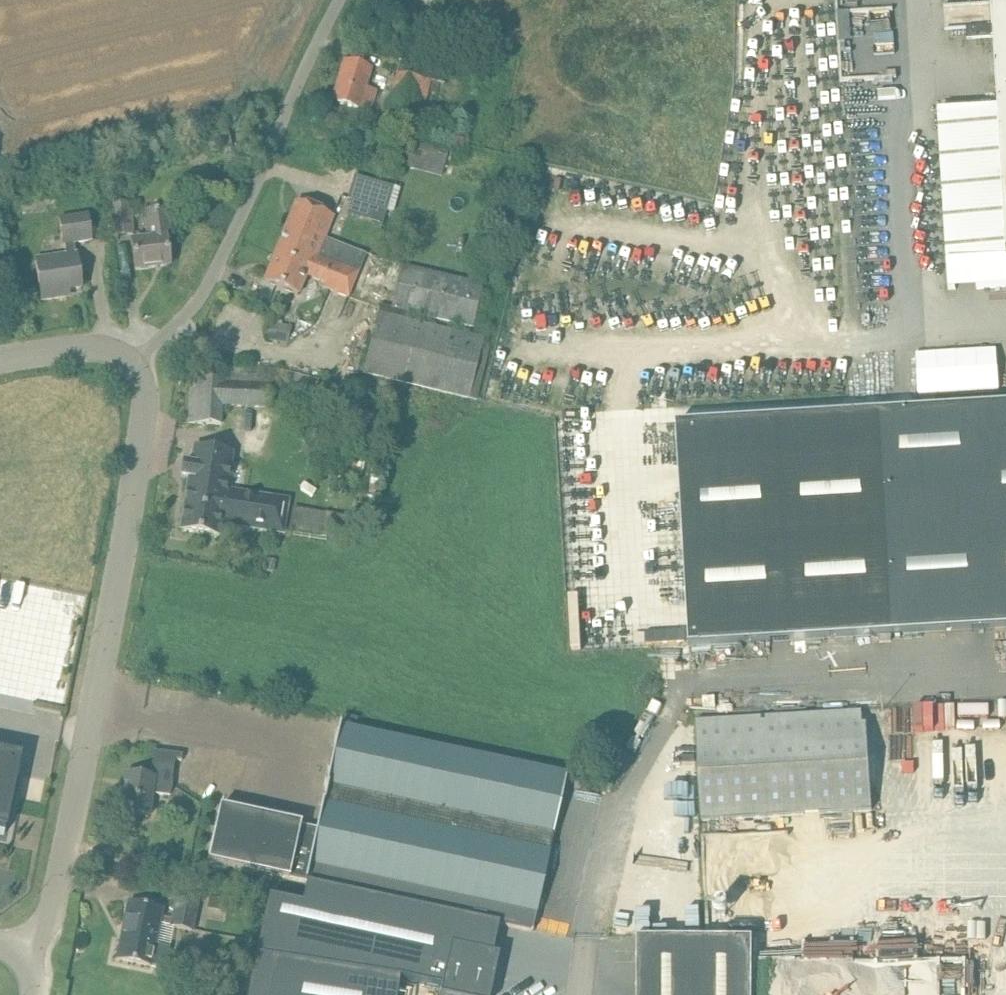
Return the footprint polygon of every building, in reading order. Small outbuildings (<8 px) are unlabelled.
[(833,11),(889,9),(889,0),(833,0),(833,11)] [(998,109),(938,113),(947,263),(1005,260),(1005,0),(991,0),(998,109)] [(344,62),(333,102),(359,109),(370,112),(377,92),(365,88),(371,69),(344,62)] [(438,106),(446,73),(401,62),(388,109),(431,121),(435,105),(438,106)] [(432,146),(434,139),(421,136),(419,143),(412,142),(406,168),(455,180),(457,172),(468,175),(472,155),(432,146)] [(365,221),(382,225),(393,188),(354,176),(347,199),(370,206),(365,221)] [(297,202),(286,231),(306,238),(308,232),(324,239),(324,238),(333,217),(316,210),(297,202)] [(129,207),(111,209),(114,237),(132,235),(129,207)] [(132,242),(133,250),(136,270),(169,266),(166,239),(171,239),(168,210),(145,212),(147,223),(149,240),(132,242)] [(62,247),(65,246),(66,257),(36,261),(41,301),(61,298),(60,292),(82,289),(77,256),(76,256),(74,244),(92,241),(88,215),(58,220),(62,247)] [(286,231),(265,283),(284,290),(298,296),(306,276),(323,283),(321,287),(324,288),(349,298),(366,255),(341,245),(334,262),(317,256),(324,239),(308,232),(306,238),(286,231)] [(374,257),(386,260),(389,253),(377,249),(374,257)] [(380,305),(362,375),(469,399),(484,338),(408,319),(409,314),(474,330),(485,284),(402,265),(392,308),(380,305)] [(287,327),(288,319),(272,315),(270,323),(284,326),(287,327)] [(267,341),(289,345),(293,328),(287,327),(284,326),(270,323),(267,341)] [(191,378),(189,424),(221,425),(222,406),(270,408),(271,387),(284,387),(316,396),(320,381),(288,373),(271,370),(223,367),(222,380),(191,378)] [(676,425),(690,646),(1005,627),(1005,405),(676,425)] [(181,531),(218,537),(222,517),(281,527),(284,507),(225,497),(232,455),(194,449),(192,465),(183,464),(181,478),(189,479),(181,531)] [(289,528),(326,534),(329,514),(293,508),(289,528)] [(265,570),(275,572),(277,560),(267,558),(265,570)] [(872,811),(867,725),(863,725),(862,712),(696,721),(702,821),(872,811)] [(216,827),(208,862),(250,871),(306,884),(307,884),(500,926),(532,933),(566,781),(358,731),(356,731),(358,719),(343,716),(342,719),(327,786),(328,786),(324,804),(323,804),(318,830),(301,826),(301,825),(221,807),(216,827)] [(678,743),(685,726),(673,721),(666,737),(678,743)] [(175,761),(182,762),(182,756),(154,752),(151,779),(126,776),(121,814),(149,818),(152,795),(170,797),(175,761)] [(4,835),(13,791),(10,791),(16,759),(21,760),(22,757),(0,753),(0,834),(4,835)] [(252,957),(255,958),(273,961),(399,980),(440,989),(439,994),(490,994),(495,976),(489,975),(493,956),(500,926),(307,884),(301,906),(268,897),(252,956),(252,957)] [(129,904),(117,960),(165,970),(170,946),(156,943),(160,924),(169,926),(193,932),(200,904),(176,899),(171,900),(169,908),(173,910),(171,919),(161,917),(162,911),(129,904)] [(753,939),(638,939),(638,994),(753,994),(753,939)] [(246,994),(396,994),(399,980),(273,961),(255,958),(246,994)] [(247,982),(231,980),(229,994),(245,994),(247,982)]
